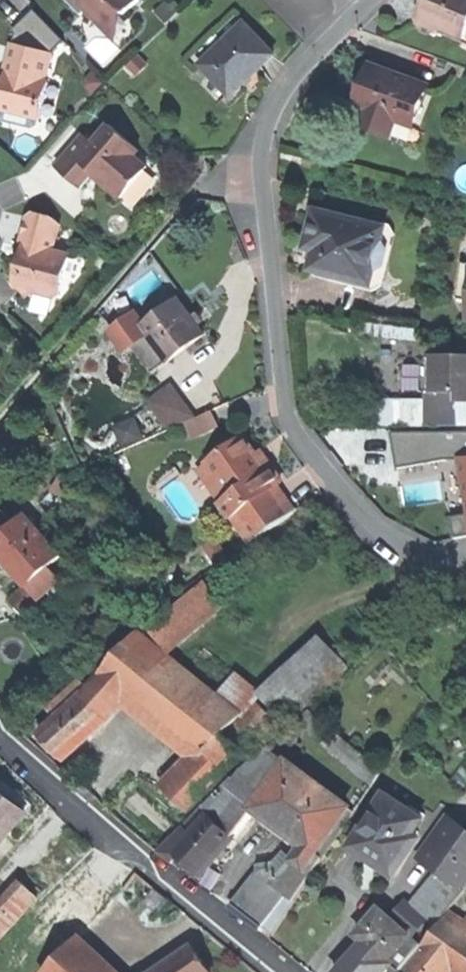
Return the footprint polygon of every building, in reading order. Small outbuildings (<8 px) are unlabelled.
[(81,15),(87,10),(102,27),(120,10),(124,14),(139,0),(67,0),(81,15)] [(463,44),(465,36),(465,12),(435,0),(428,0),(423,11),(418,25),(420,26),(419,27),(421,33),(430,36),(438,34),(463,44)] [(465,12),(465,0),(435,0),(465,12)] [(115,40),(124,14),(120,10),(102,27),(115,40)] [(200,68),(202,65),(246,24),(238,15),(192,59),(200,68)] [(202,65),(231,95),(252,75),(275,54),(246,24),(202,65)] [(20,45),(47,52),(44,41),(28,37),(20,45)] [(40,118),(48,82),(44,81),(52,53),(47,52),(20,45),(14,44),(6,77),(0,99),(0,108),(37,117),(40,118)] [(138,55),(124,68),(134,79),(148,65),(138,55)] [(362,110),(367,112),(381,71),(375,69),(369,88),(362,110)] [(429,87),(381,71),(367,112),(373,113),(398,122),(415,127),(429,87)] [(37,117),(0,108),(0,119),(1,120),(31,127),(36,125),(37,117)] [(393,137),(398,122),(373,113),(368,129),(393,137)] [(83,135),(57,167),(68,176),(82,187),(95,172),(103,178),(99,182),(121,199),(148,167),(135,156),(140,150),(110,125),(94,144),(83,135)] [(21,229),(19,242),(22,242),(21,248),(26,252),(24,264),(17,267),(15,282),(17,286),(23,287),(28,295),(35,290),(57,293),(59,273),(64,271),(68,249),(51,247),(55,219),(47,213),(29,211),(23,214),(21,229)] [(377,229),(317,213),(311,235),(320,238),(315,255),(311,271),(332,276),(334,271),(365,279),(367,270),(376,273),(385,269),(389,253),(383,245),(374,243),(377,229)] [(306,253),(315,255),(320,238),(311,235),(309,243),(306,253)] [(465,302),(465,264),(462,264),(457,300),(465,302)] [(363,284),(365,279),(334,271),(332,276),(363,284)] [(148,331),(169,359),(205,332),(192,315),(179,297),(143,324),(148,331)] [(128,346),(133,342),(148,331),(143,324),(134,312),(114,327),(128,346)] [(153,370),(169,359),(148,331),(133,342),(153,370)] [(434,360),(435,394),(462,394),(465,394),(465,359),(434,360)] [(218,407),(197,416),(183,382),(154,394),(169,429),(188,421),(195,437),(225,425),(218,407)] [(462,425),(462,394),(435,394),(428,394),(428,428),(462,428),(462,425)] [(118,425),(129,445),(165,426),(154,406),(118,425)] [(220,505),(231,520),(240,514),(278,486),(282,484),(278,478),(271,468),(267,472),(256,456),(243,437),(207,463),(208,464),(231,497),(221,504),(220,505)] [(260,453),(256,456),(267,472),(271,468),(260,453)] [(198,472),(221,504),(231,497),(208,464),(198,472)] [(297,512),(278,486),(240,514),(258,539),(297,512)] [(0,536),(0,554),(11,566),(27,585),(50,566),(62,555),(26,514),(0,536)] [(249,546),(258,539),(240,514),(231,520),(249,546)] [(62,579),(50,566),(27,585),(39,599),(62,579)] [(207,580),(139,632),(166,653),(226,604),(207,580)] [(139,632),(95,681),(84,691),(108,718),(129,695),(205,752),(224,732),(242,713),(166,653),(139,632)] [(260,693),(288,723),(349,667),(321,637),(260,693)] [(54,746),(64,757),(108,718),(84,691),(95,681),(87,672),(49,707),(58,716),(41,731),(54,746)] [(259,707),(231,737),(243,749),(250,755),(278,725),(259,707)] [(231,737),(224,732),(205,752),(169,790),(188,808),(243,749),(231,737)] [(245,775),(233,789),(250,805),(270,821),(305,849),(307,847),(316,852),(328,834),(348,806),(274,753),(254,780),(245,775)] [(228,784),(205,808),(210,812),(233,789),(228,784)] [(233,789),(210,812),(230,830),(250,805),(233,789)] [(22,816),(25,812),(8,798),(0,791),(0,798),(22,816)] [(385,794),(350,847),(361,854),(369,860),(370,858),(395,875),(419,839),(413,835),(400,826),(410,811),(385,794)] [(22,816),(0,798),(0,842),(22,816)] [(172,863),(180,854),(175,850),(210,812),(205,808),(186,827),(183,824),(156,850),(172,863)] [(423,819),(410,811),(400,826),(413,835),(423,819)] [(210,812),(175,850),(180,854),(192,865),(201,874),(236,836),(230,830),(210,812)] [(463,891),(465,893),(465,892),(465,829),(448,816),(417,857),(438,872),(463,891)] [(336,838),(328,834),(316,852),(325,855),(336,838)] [(294,901),(325,855),(316,852),(307,847),(305,849),(276,881),(273,885),(286,895),(294,901)] [(262,927),(286,895),(273,885),(276,881),(260,868),(232,903),(262,927)] [(449,910),(463,891),(438,872),(413,905),(439,924),(449,910)] [(37,918),(67,947),(70,944),(110,902),(80,873),(63,890),(37,918)] [(10,894),(14,898),(16,897),(28,908),(38,898),(22,882),(10,894)] [(2,935),(28,908),(16,897),(14,898),(0,913),(0,932),(2,935)] [(380,908),(357,934),(365,941),(391,964),(399,971),(400,970),(422,945),(380,908)] [(439,924),(422,945),(438,957),(461,925),(464,920),(449,910),(439,924)] [(461,925),(438,957),(454,968),(460,971),(465,971),(465,929),(461,925)] [(391,964),(365,941),(337,971),(384,971),(391,964)] [(42,971),(99,971),(70,944),(67,947),(42,971)] [(403,971),(406,971),(409,969),(413,971),(450,971),(454,968),(438,957),(422,945),(400,970),(403,971)] [(152,971),(209,971),(202,960),(192,946),(152,971)]
